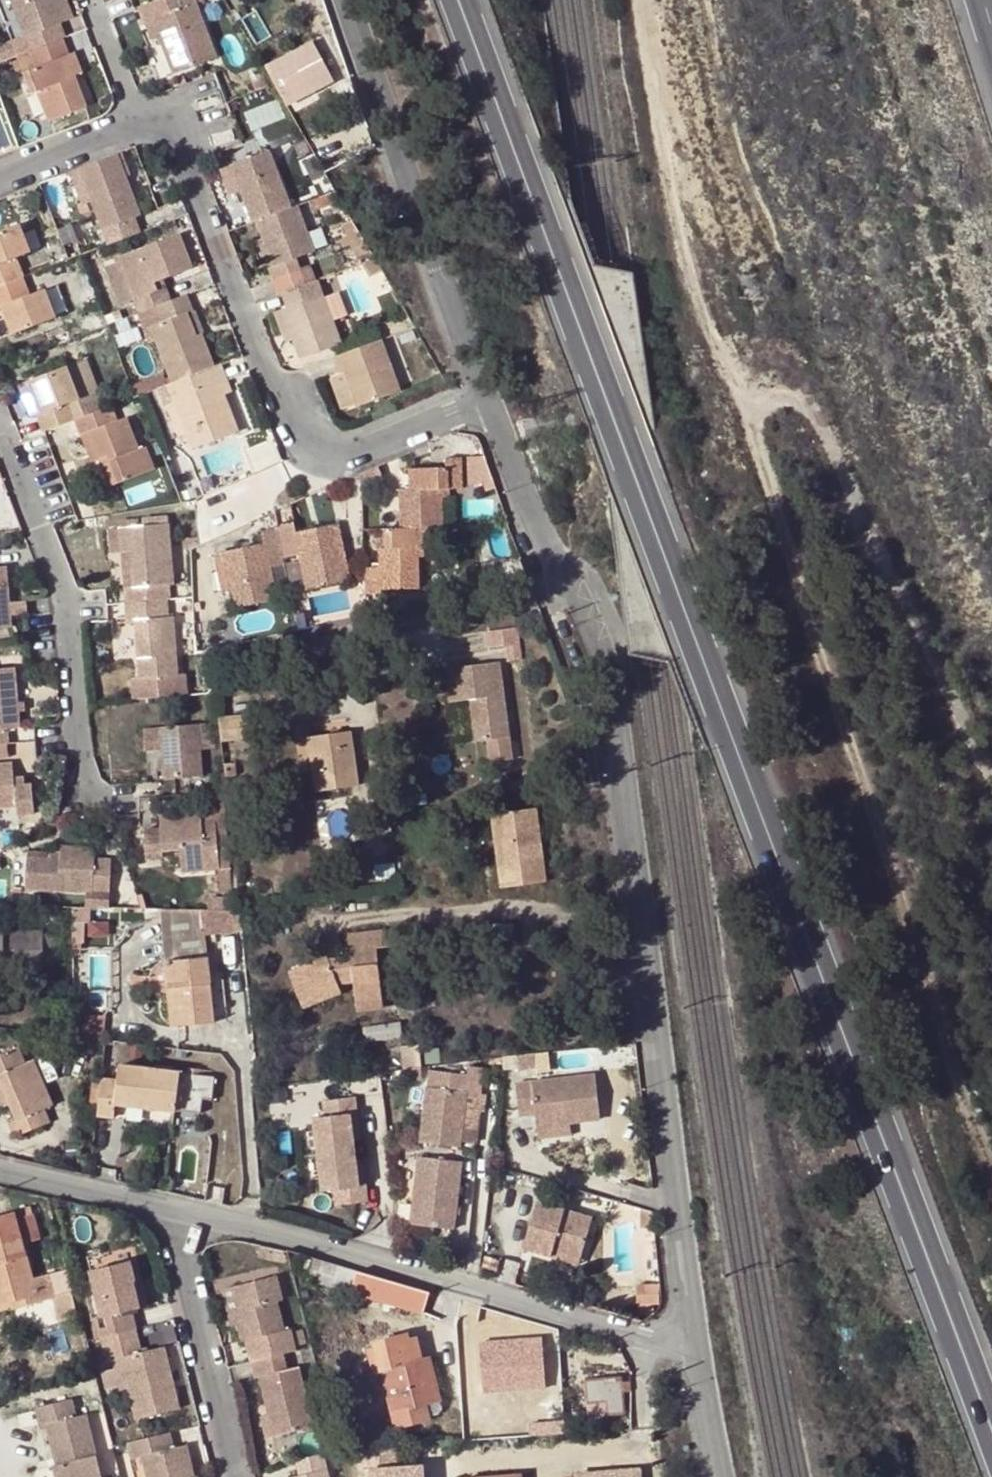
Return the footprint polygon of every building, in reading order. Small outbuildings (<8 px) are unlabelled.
[(53,24),(58,22),(50,0),(5,0),(24,51),(58,37),(53,24)] [(58,22),(69,18),(62,0),(50,0),(58,22)] [(134,6),(141,24),(149,21),(155,38),(169,73),(211,57),(189,0),(150,0),(134,6)] [(155,38),(149,21),(141,24),(147,41),(155,38)] [(41,117),(79,103),(69,73),(61,75),(55,56),(63,53),(58,37),(24,51),(29,65),(16,70),(23,90),(30,88),(41,117)] [(270,62),(291,104),(341,79),(319,37),(270,62)] [(13,55),(7,41),(0,44),(0,60),(13,55)] [(55,56),(61,75),(69,73),(76,70),(69,51),(63,53),(55,56)] [(279,97),(247,111),(254,128),(287,115),(279,97)] [(253,220),(285,207),(262,149),(212,169),(223,195),(229,193),(235,207),(241,205),(248,222),(249,221),(253,220)] [(113,152),(121,174),(126,172),(117,150),(113,152)] [(121,174),(113,152),(75,166),(104,241),(135,229),(130,215),(136,213),(121,174)] [(326,191),(332,188),(323,174),(321,170),(309,175),(317,194),(326,191)] [(333,209),(342,206),(332,188),(326,191),(333,209)] [(266,255),(269,265),(293,257),(311,251),(294,203),(285,207),(253,220),(259,238),(248,242),(255,259),(266,255)] [(13,220),(0,225),(0,281),(17,274),(11,254),(23,250),(13,220)] [(176,232),(114,254),(130,297),(135,311),(152,304),(167,299),(162,285),(154,288),(151,280),(159,277),(189,266),(176,232)] [(116,302),(130,297),(114,254),(100,260),(116,302)] [(269,279),(297,269),(293,257),(269,265),(264,267),(269,279)] [(297,269),(269,279),(274,294),(278,293),(302,283),(311,280),(306,266),(297,269)] [(0,281),(0,311),(8,332),(51,315),(40,287),(25,293),(18,274),(17,274),(0,281)] [(162,285),(159,277),(151,280),(154,288),(162,285)] [(278,309),(288,337),(296,358),(338,343),(330,320),(343,316),(334,292),(321,297),(315,279),(311,280),(302,283),(278,293),(283,307),(278,309)] [(167,381),(210,365),(198,332),(193,334),(184,312),(189,310),(183,293),(167,299),(152,304),(158,320),(146,325),(167,381)] [(288,337),(278,309),(271,311),(281,339),(288,337)] [(184,312),(193,334),(198,332),(189,310),(184,312)] [(396,389),(376,338),(329,357),(336,373),(341,371),(341,372),(353,403),(354,405),(396,389)] [(222,377),(217,362),(210,365),(167,381),(163,382),(170,401),(182,432),(187,446),(235,428),(221,392),(216,380),(222,377)] [(73,397),(62,365),(24,379),(35,411),(31,413),(37,430),(71,417),(65,401),(73,397)] [(327,378),(339,409),(353,403),(341,372),(327,378)] [(227,390),(222,377),(216,380),(221,392),(227,390)] [(31,413),(35,411),(24,379),(14,383),(25,415),(31,413)] [(163,403),(175,435),(182,432),(170,401),(163,403)] [(71,417),(77,433),(85,430),(96,457),(106,453),(116,480),(151,466),(143,446),(136,448),(123,415),(113,419),(107,403),(71,417)] [(96,457),(85,430),(77,433),(87,460),(96,457)] [(116,480),(106,453),(96,457),(107,484),(116,480)] [(400,494),(402,531),(423,529),(431,529),(444,528),(442,503),(442,494),(449,493),(462,492),(460,461),(447,462),(447,471),(410,473),(412,493),(400,494)] [(375,469),(359,476),(360,488),(380,479),(375,469)] [(400,494),(412,493),(410,473),(398,474),(400,494)] [(449,493),(442,494),(442,503),(450,502),(449,493)] [(175,585),(170,525),(121,530),(123,553),(132,552),(136,589),(126,589),(127,605),(168,601),(171,601),(170,586),(175,585)] [(294,527),(277,530),(278,533),(283,560),(298,557),(305,592),(351,583),(340,528),(296,537),(294,527)] [(425,550),(423,529),(402,531),(386,531),(387,549),(380,549),(381,568),(368,569),(373,596),(384,595),(384,592),(420,590),(418,559),(418,550),(425,550)] [(431,529),(423,529),(425,550),(425,558),(432,558),(431,529)] [(283,560),(278,533),(263,536),(265,547),(223,555),(230,592),(232,591),(237,610),(277,602),(276,595),(271,571),(285,568),(284,562),(283,560)] [(223,593),(230,592),(223,555),(215,557),(223,593)] [(514,559),(479,567),(484,586),(518,578),(514,559)] [(285,568),(271,571),(276,595),(289,593),(285,568)] [(11,630),(5,569),(0,570),(0,631),(11,630)] [(365,569),(365,596),(373,596),(368,569),(365,569)] [(168,601),(127,605),(129,625),(137,625),(142,681),(151,680),(171,679),(180,678),(175,618),(170,619),(168,601)] [(486,635),(489,653),(504,651),(506,665),(520,664),(516,631),(486,635)] [(489,767),(512,764),(499,666),(444,673),(449,708),(469,705),(475,746),(486,745),(489,767)] [(16,671),(0,673),(0,747),(8,747),(10,746),(9,731),(21,730),(16,671)] [(172,686),(171,679),(151,680),(152,688),(172,686)] [(263,736),(260,716),(218,722),(221,742),(263,736)] [(202,779),(198,727),(160,730),(162,753),(164,782),(202,779)] [(160,730),(144,731),(146,754),(162,753),(160,730)] [(361,785),(353,733),(305,740),(314,792),(361,785)] [(8,747),(0,747),(0,760),(9,759),(8,747)] [(18,809),(19,819),(36,817),(33,787),(16,789),(14,765),(0,767),(0,811),(18,809)] [(237,779),(236,765),(224,766),(226,780),(237,779)] [(378,815),(380,814),(391,813),(390,811),(389,798),(376,800),(378,815)] [(495,812),(502,886),(549,882),(542,808),(495,812)] [(202,830),(201,825),(200,811),(158,815),(160,830),(142,832),(145,862),(162,860),(162,853),(179,851),(181,867),(206,865),(219,863),(215,828),(202,830)] [(391,813),(380,814),(382,829),(393,828),(391,813)] [(225,822),(215,823),(215,828),(219,863),(219,871),(229,870),(225,822)] [(60,861),(28,860),(26,890),(85,894),(109,895),(110,862),(94,862),(95,851),(61,850),(60,861)] [(206,865),(181,867),(181,875),(206,872),(206,865)] [(108,910),(109,895),(85,894),(84,909),(108,910)] [(143,896),(138,897),(142,911),(148,911),(143,896)] [(204,934),(232,931),(230,913),(201,912),(204,934)] [(230,913),(232,931),(245,929),(243,913),(230,913)] [(72,929),(73,955),(82,955),(82,949),(85,948),(84,928),(72,929)] [(357,982),(360,1001),(387,997),(379,947),(389,946),(387,929),(350,934),(353,950),(345,951),(348,966),(336,968),(331,957),(291,972),(305,1008),(345,992),(343,984),(357,982)] [(41,932),(0,931),(0,971),(41,972),(41,968),(41,935),(41,932)] [(213,1023),(204,934),(163,938),(173,1027),(213,1023)] [(62,968),(62,935),(41,935),(41,968),(62,968)] [(336,968),(348,966),(345,951),(331,957),(336,968)] [(388,1004),(387,997),(360,1001),(361,1008),(388,1004)] [(46,1034),(75,1037),(75,1018),(49,1015),(46,1034)] [(82,1016),(80,1038),(104,1041),(106,1017),(82,1016)] [(426,1066),(423,1043),(405,1045),(408,1068),(426,1066)] [(393,1070),(408,1068),(405,1045),(390,1047),(393,1070)] [(19,1049),(0,1057),(0,1105),(2,1109),(9,1106),(17,1122),(9,1125),(14,1139),(50,1125),(44,1111),(53,1107),(35,1062),(26,1065),(19,1049)] [(529,1064),(547,1061),(545,1049),(527,1052),(529,1064)] [(116,1104),(201,1114),(202,1099),(212,1101),(215,1077),(187,1073),(187,1078),(180,1078),(180,1073),(120,1065),(118,1081),(102,1079),(101,1081),(97,1114),(97,1115),(114,1117),(116,1104)] [(430,1089),(424,1145),(463,1150),(470,1095),(472,1077),(439,1073),(437,1090),(430,1089)] [(539,1115),(541,1128),(573,1124),(605,1121),(601,1076),(519,1085),(523,1117),(539,1115)] [(477,1096),(480,1078),(472,1077),(470,1095),(477,1096)] [(88,1113),(97,1114),(101,1081),(93,1080),(88,1113)] [(316,1118),(320,1154),(356,1149),(355,1139),(352,1114),(359,1113),(357,1096),(325,1100),(327,1116),(316,1118)] [(362,1138),(359,1113),(352,1114),(355,1139),(362,1138)] [(575,1137),(573,1124),(541,1128),(542,1141),(575,1137)] [(356,1149),(320,1154),(325,1190),(336,1189),(338,1205),(370,1201),(368,1184),(361,1185),(358,1160),(356,1149)] [(456,1155),(423,1151),(422,1159),(455,1163),(456,1155)] [(361,1185),(368,1184),(365,1159),(358,1160),(361,1185)] [(422,1159),(414,1227),(457,1232),(466,1164),(455,1163),(422,1159)] [(553,1258),(554,1253),(583,1262),(595,1221),(541,1204),(527,1250),(553,1258)] [(14,1221),(17,1230),(36,1224),(33,1215),(14,1221)] [(9,1311),(54,1298),(46,1274),(34,1278),(27,1255),(21,1237),(19,1238),(17,1230),(14,1221),(0,1225),(0,1305),(6,1303),(9,1311)] [(21,1237),(27,1255),(44,1249),(36,1224),(17,1230),(19,1238),(21,1237)] [(583,1262),(554,1253),(553,1258),(582,1266),(583,1262)] [(281,1261),(265,1258),(263,1268),(279,1272),(281,1261)] [(308,1280),(424,1313),(431,1292),(313,1259),(308,1280)] [(138,1284),(136,1284),(142,1311),(152,1309),(141,1263),(134,1265),(138,1284)] [(135,1313),(142,1311),(136,1284),(138,1284),(134,1265),(95,1274),(105,1320),(102,1321),(106,1341),(140,1333),(135,1313)] [(279,1279),(237,1289),(243,1312),(237,1313),(239,1323),(244,1343),(248,1342),(254,1364),(286,1356),(298,1353),(293,1333),(288,1334),(280,1304),(285,1303),(279,1279)] [(640,1287),(640,1307),(663,1307),(663,1287),(640,1287)] [(237,1313),(243,1312),(237,1289),(226,1292),(234,1324),(239,1323),(237,1313)] [(80,1322),(75,1296),(54,1300),(60,1326),(80,1322)] [(139,1423),(183,1413),(168,1351),(145,1356),(140,1333),(106,1341),(112,1365),(118,1364),(124,1363),(132,1393),(139,1423)] [(437,1399),(426,1359),(417,1361),(411,1363),(404,1342),(402,1337),(371,1345),(373,1352),(367,1354),(373,1375),(380,1374),(394,1424),(430,1414),(426,1403),(437,1399)] [(411,1363),(417,1361),(411,1341),(404,1342),(411,1363)] [(272,1417),(278,1439),(317,1429),(302,1369),(290,1372),(286,1356),(254,1364),(258,1380),(262,1379),(272,1417)] [(118,1364),(125,1395),(132,1393),(124,1363),(118,1364)] [(587,1405),(605,1404),(606,1416),(626,1414),(624,1392),(632,1391),(632,1383),(624,1383),(624,1378),(585,1381),(587,1405)] [(437,1399),(426,1403),(430,1414),(438,1412),(439,1407),(437,1399)] [(60,1460),(64,1459),(66,1466),(61,1467),(55,1468),(57,1476),(103,1476),(89,1416),(79,1418),(75,1401),(41,1409),(45,1428),(51,1426),(60,1460)] [(588,1417),(606,1416),(605,1404),(587,1405),(588,1417)] [(269,1441),(278,1439),(272,1417),(265,1419),(269,1441)] [(551,1435),(550,1422),(473,1428),(473,1440),(530,1436),(551,1435)] [(564,1422),(550,1422),(551,1435),(565,1434),(564,1422)] [(183,1450),(177,1451),(174,1436),(134,1446),(137,1461),(147,1458),(151,1476),(189,1476),(183,1450)] [(183,1450),(189,1476),(195,1476),(189,1449),(183,1450)] [(326,1453),(300,1460),(304,1476),(332,1476),(326,1453)] [(375,1476),(429,1476),(428,1460),(375,1464),(375,1476)]
